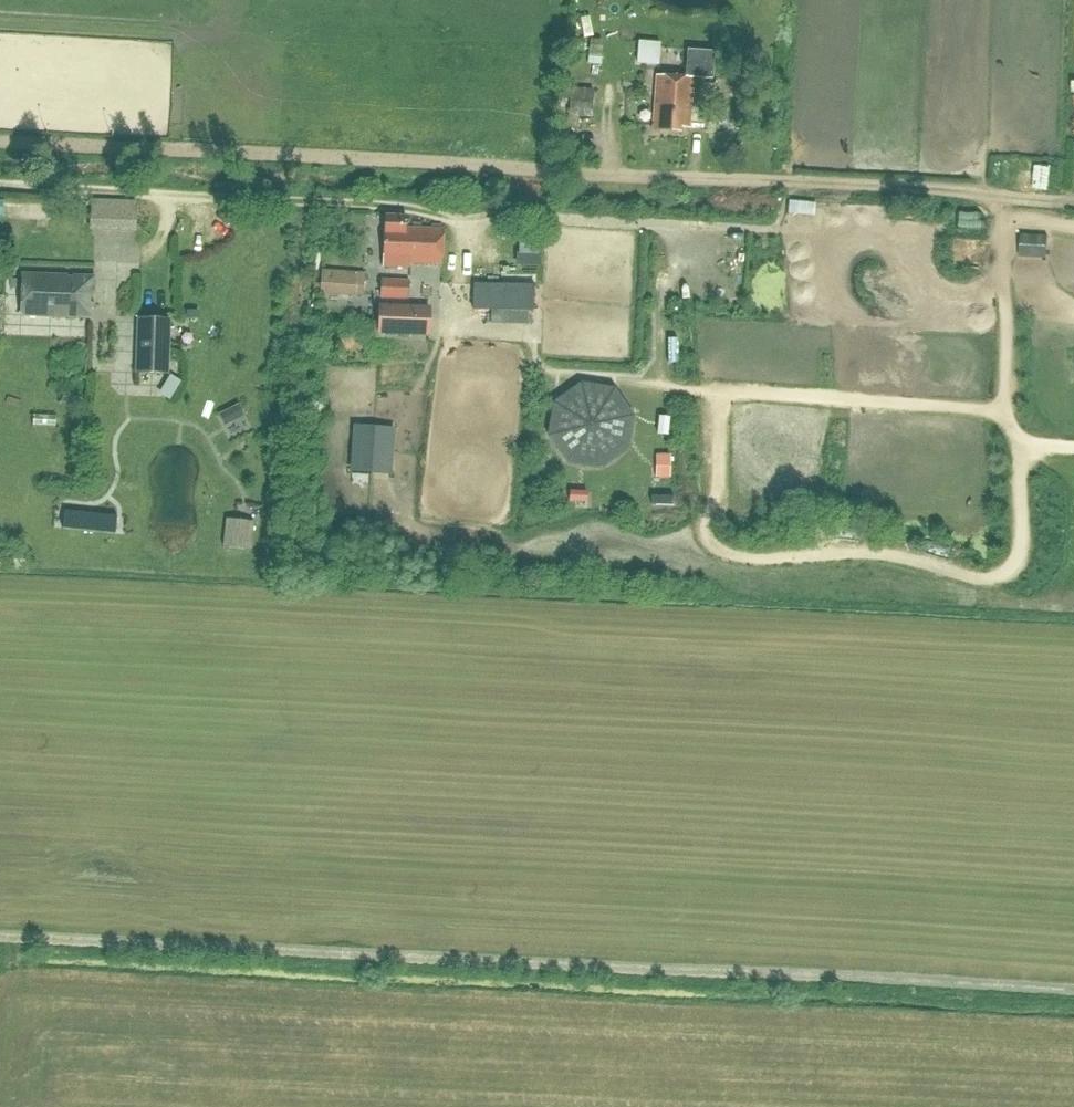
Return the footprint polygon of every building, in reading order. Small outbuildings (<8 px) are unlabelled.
[(589,43),(587,64),(600,66),(602,44),(589,43)] [(688,128),(691,77),(711,78),(713,51),(686,50),(684,77),(655,75),(652,131),(679,132),(679,128),(688,128)] [(567,128),(579,129),(580,111),(591,111),(592,95),(566,94),(567,128)] [(710,123),(728,124),(729,109),(711,108),(710,123)] [(815,211),(815,198),(795,197),(794,210),(815,211)] [(444,229),(405,229),(406,217),(385,216),(384,235),(383,235),(382,267),(409,268),(409,264),(443,265),(444,229)] [(1047,236),(1021,235),(1019,257),(1046,259),(1047,236)] [(957,238),(958,262),(984,261),(984,237),(957,238)] [(321,271),(320,284),(313,284),(313,292),(363,295),(364,276),(356,275),(356,273),(321,271)] [(22,275),(21,315),(91,318),(92,304),(86,304),(87,291),(92,291),(93,278),(73,277),(72,282),(66,281),(66,277),(22,275)] [(380,280),(380,297),(408,298),(409,281),(380,280)] [(533,285),(473,284),(472,308),(491,309),(491,323),(528,324),(528,310),(533,310),(533,285)] [(378,333),(416,335),(417,308),(379,306),(378,333)] [(169,316),(169,339),(179,339),(179,316),(169,316)] [(169,320),(138,319),(136,372),(167,374),(169,320)] [(338,419),(342,402),(331,399),(326,416),(338,419)]
